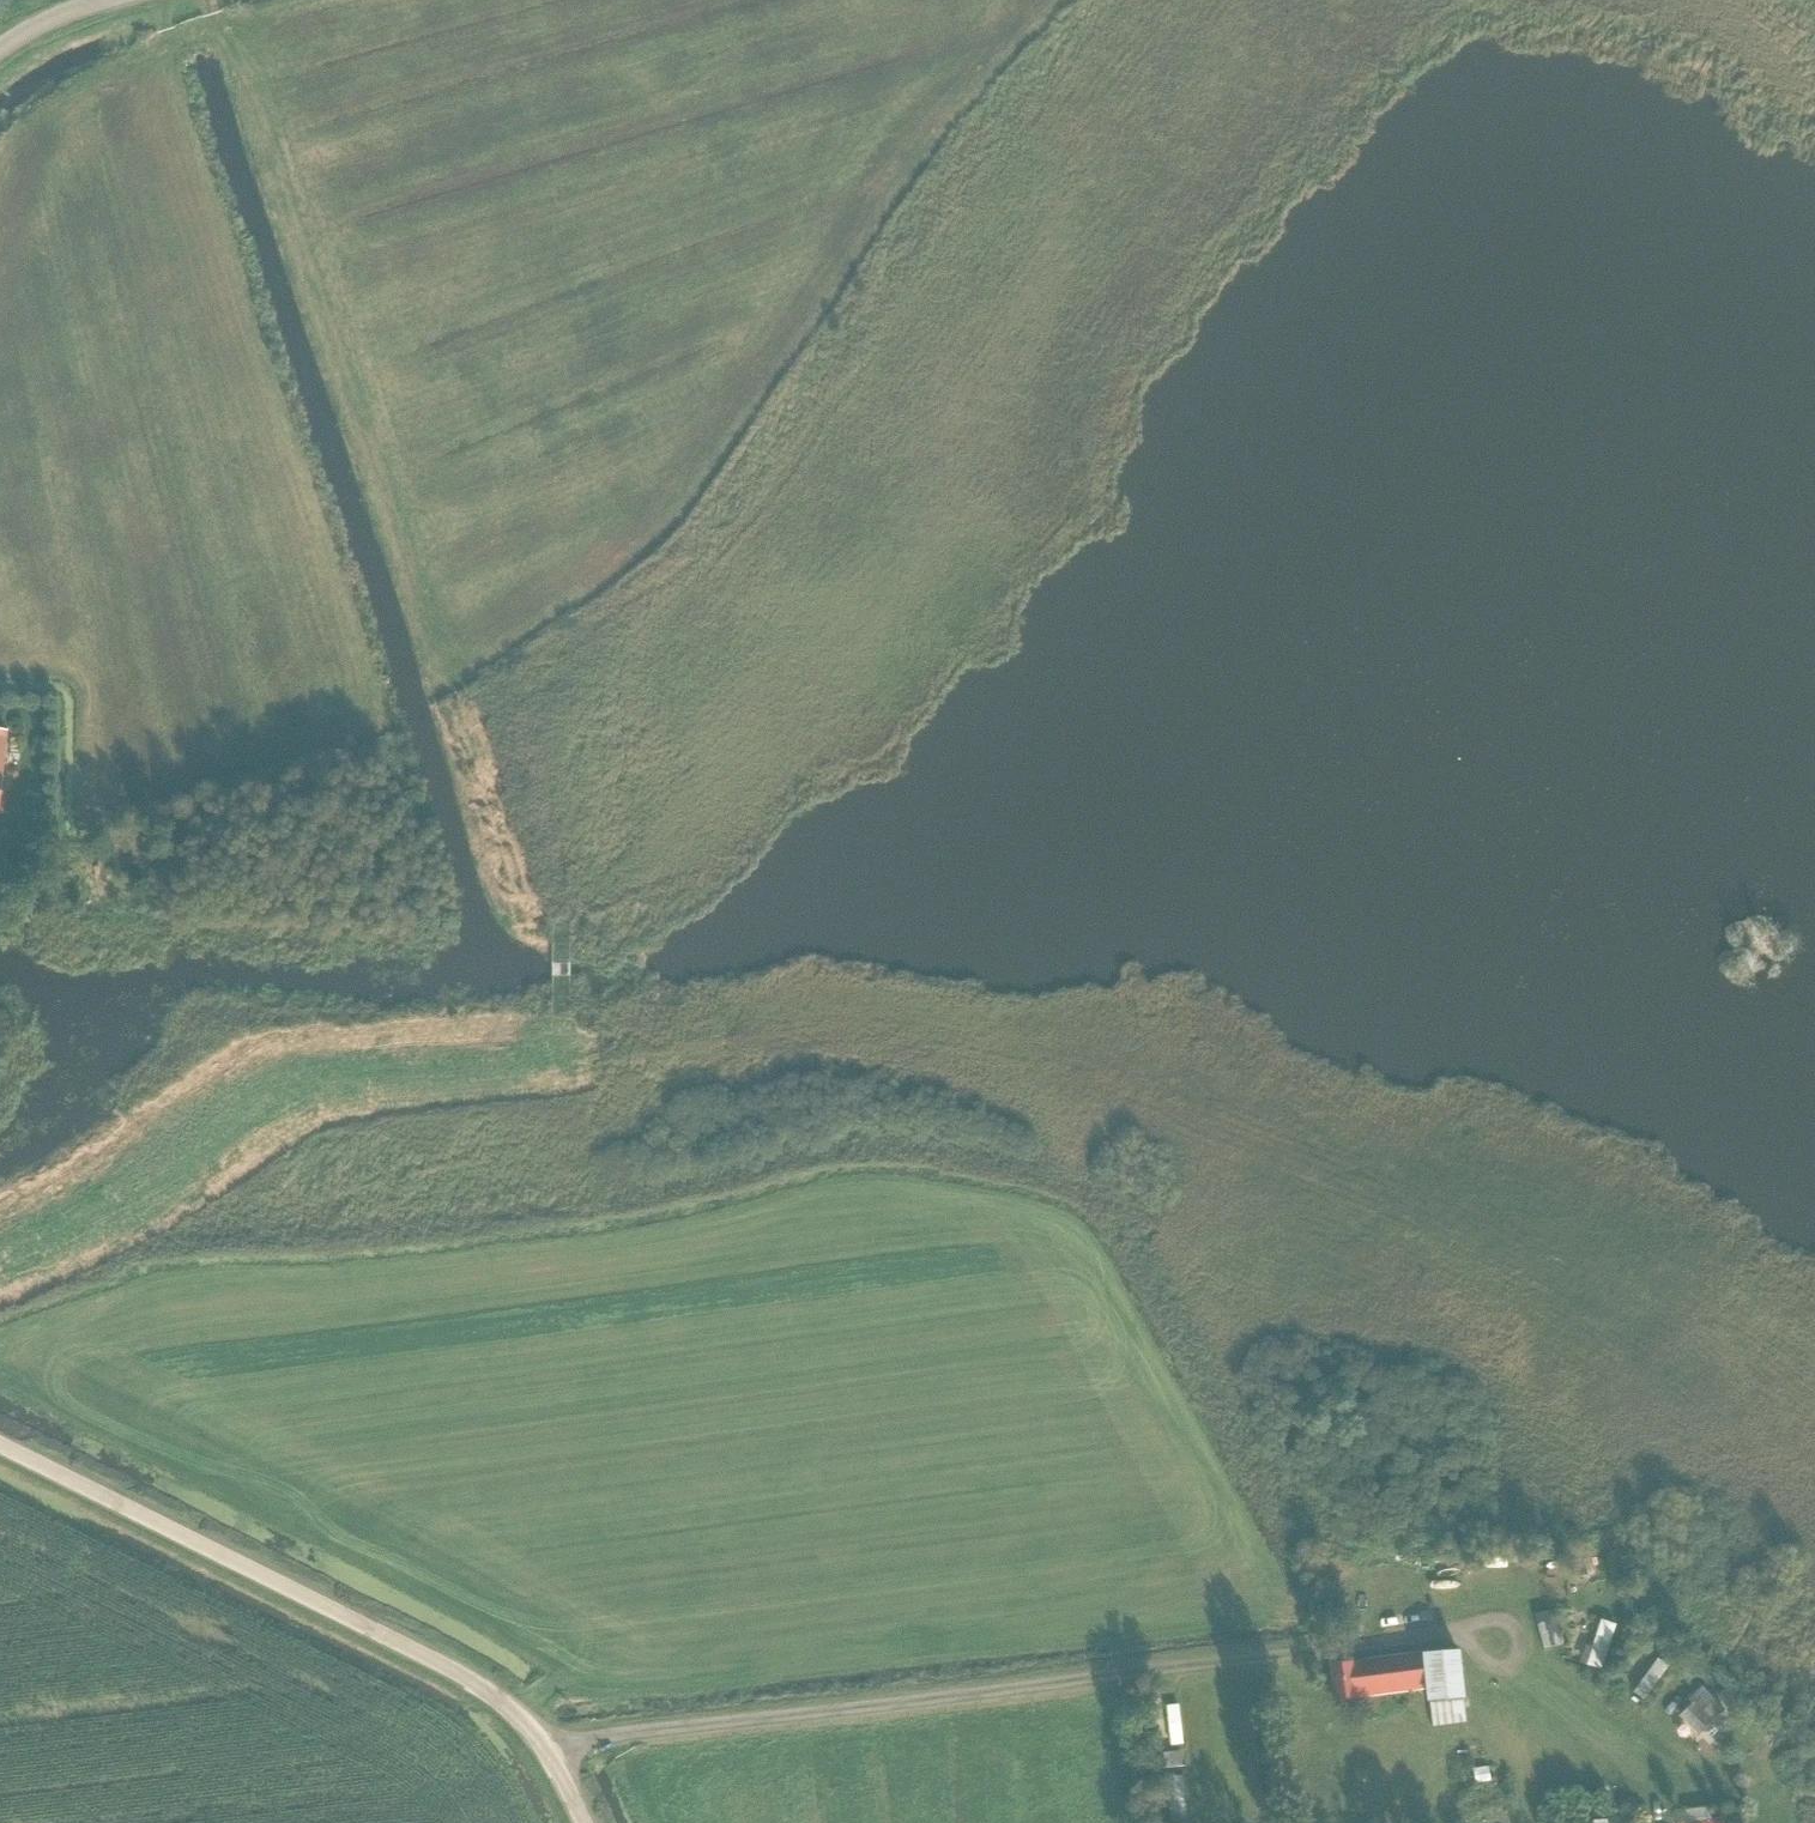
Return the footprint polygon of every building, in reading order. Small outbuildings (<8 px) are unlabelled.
[(1543,1650),(1562,1645),(1557,1621),(1554,1609),(1534,1614),(1543,1650)] [(1598,1622),(1584,1666),(1603,1672),(1617,1628),(1598,1622)] [(1464,1722),(1457,1651),(1353,1662),(1352,1661),(1330,1663),(1334,1700),(1356,1698),(1356,1697),(1426,1689),(1430,1726),(1464,1722)] [(1697,1737),(1713,1722),(1692,1702),(1679,1717),(1697,1737)] [(1168,1708),(1173,1747),(1185,1746),(1181,1707),(1168,1708)] [(1185,1749),(1170,1749),(1168,1713),(1153,1713),(1156,1771),(1186,1770),(1185,1749)]
